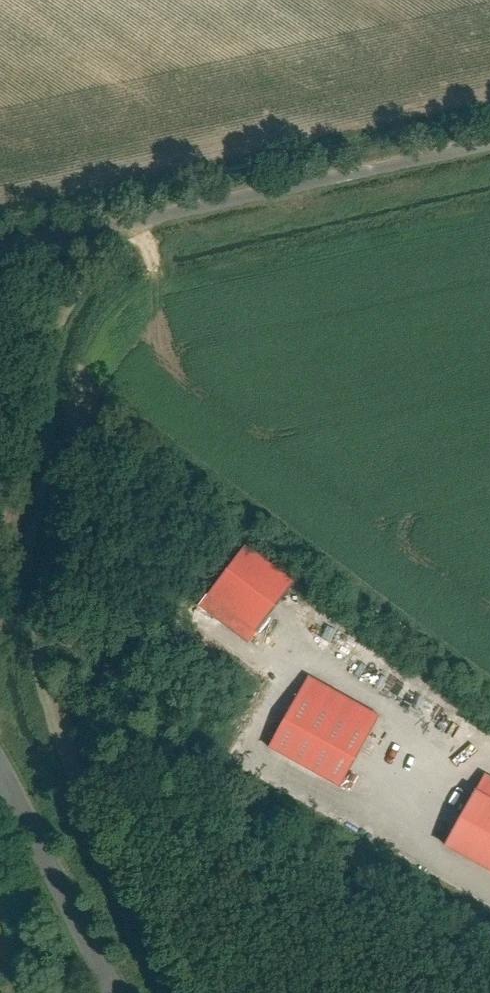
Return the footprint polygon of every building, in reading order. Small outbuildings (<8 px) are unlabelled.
[(296,579),(245,542),(199,604),(249,642),(296,579)] [(269,746),(341,786),(381,714),(309,674),(269,746)] [(485,770),(445,844),(489,868),(489,773),(485,770)]
